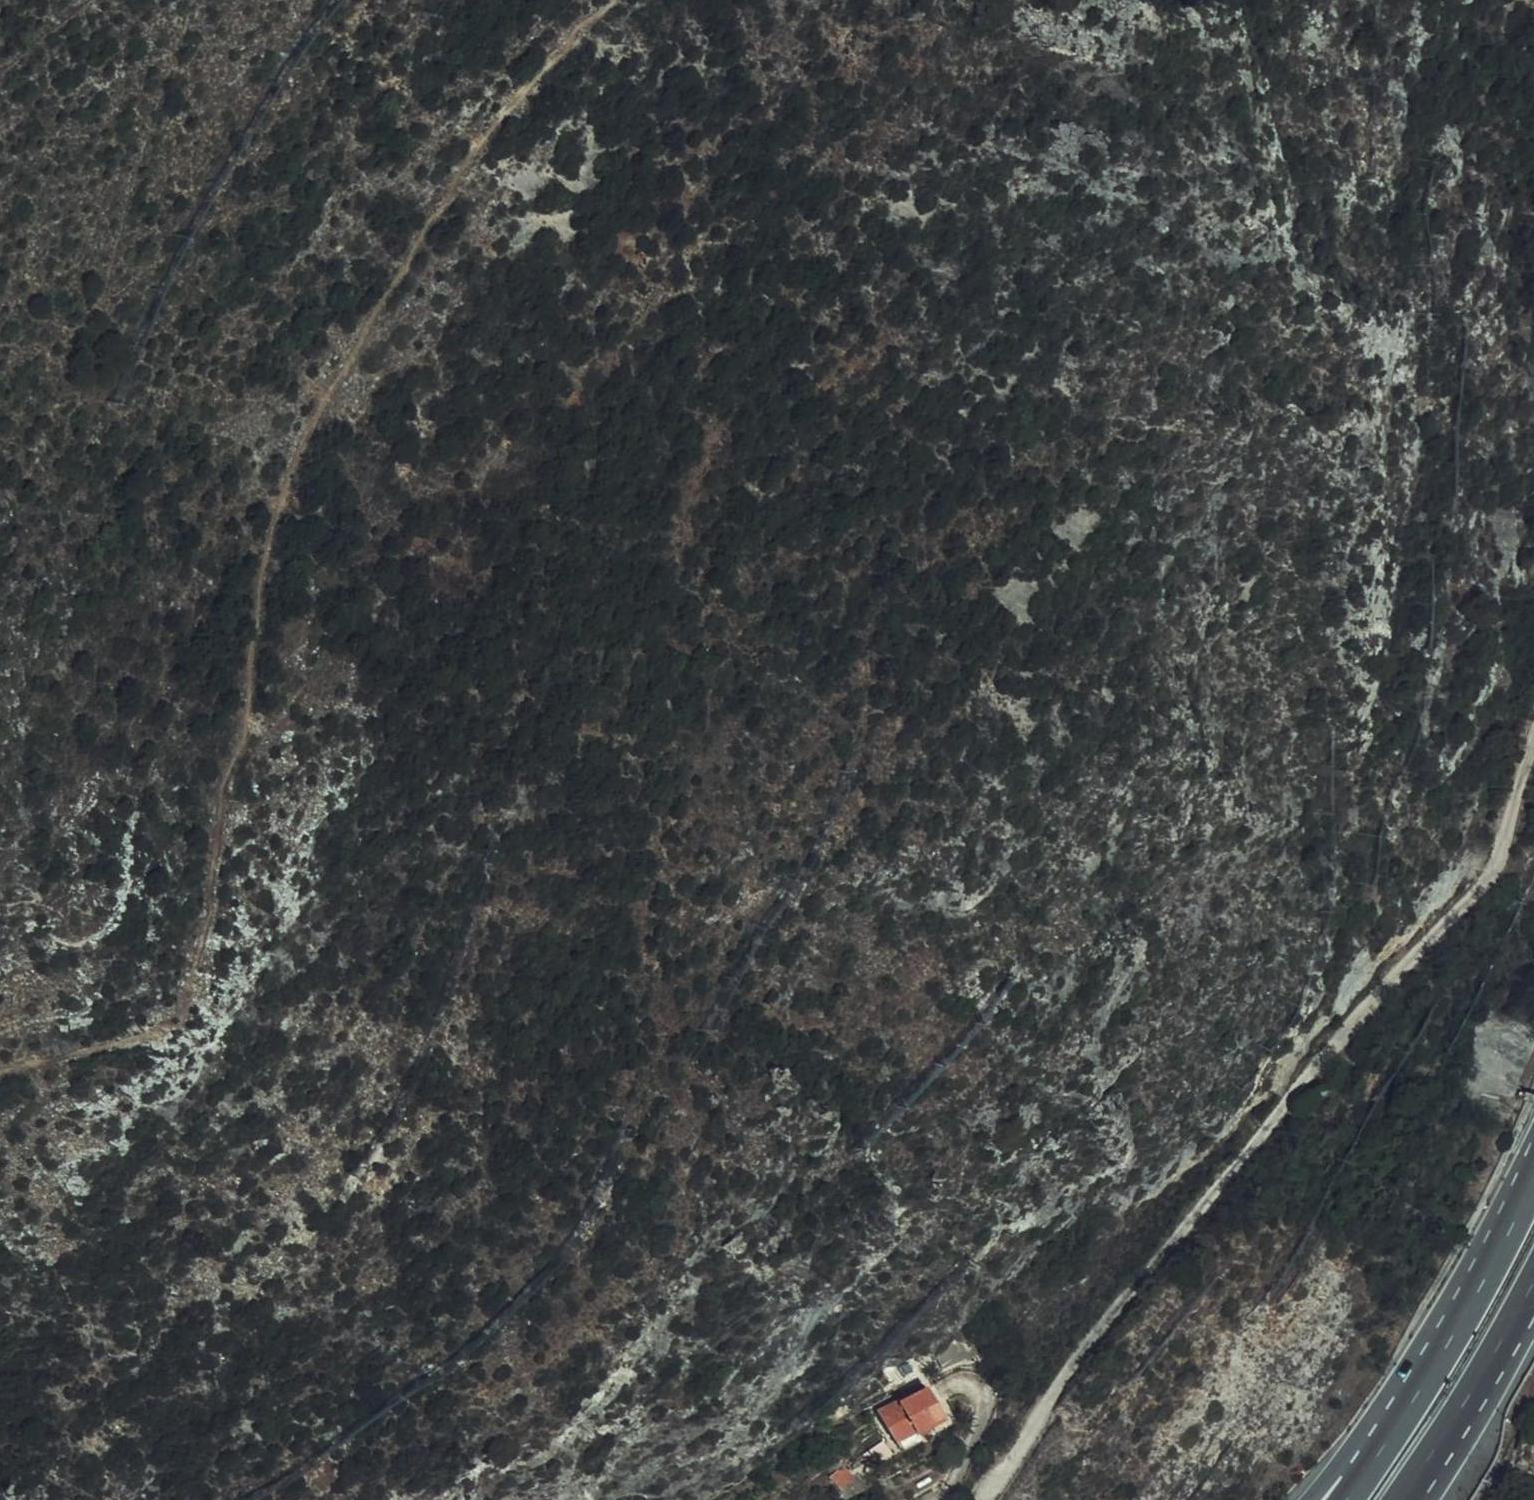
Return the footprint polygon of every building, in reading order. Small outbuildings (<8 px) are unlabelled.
[(875,1392),(857,1407),(880,1434),(895,1421),(899,1423),(923,1404),(900,1377),(877,1395),(875,1392)]
